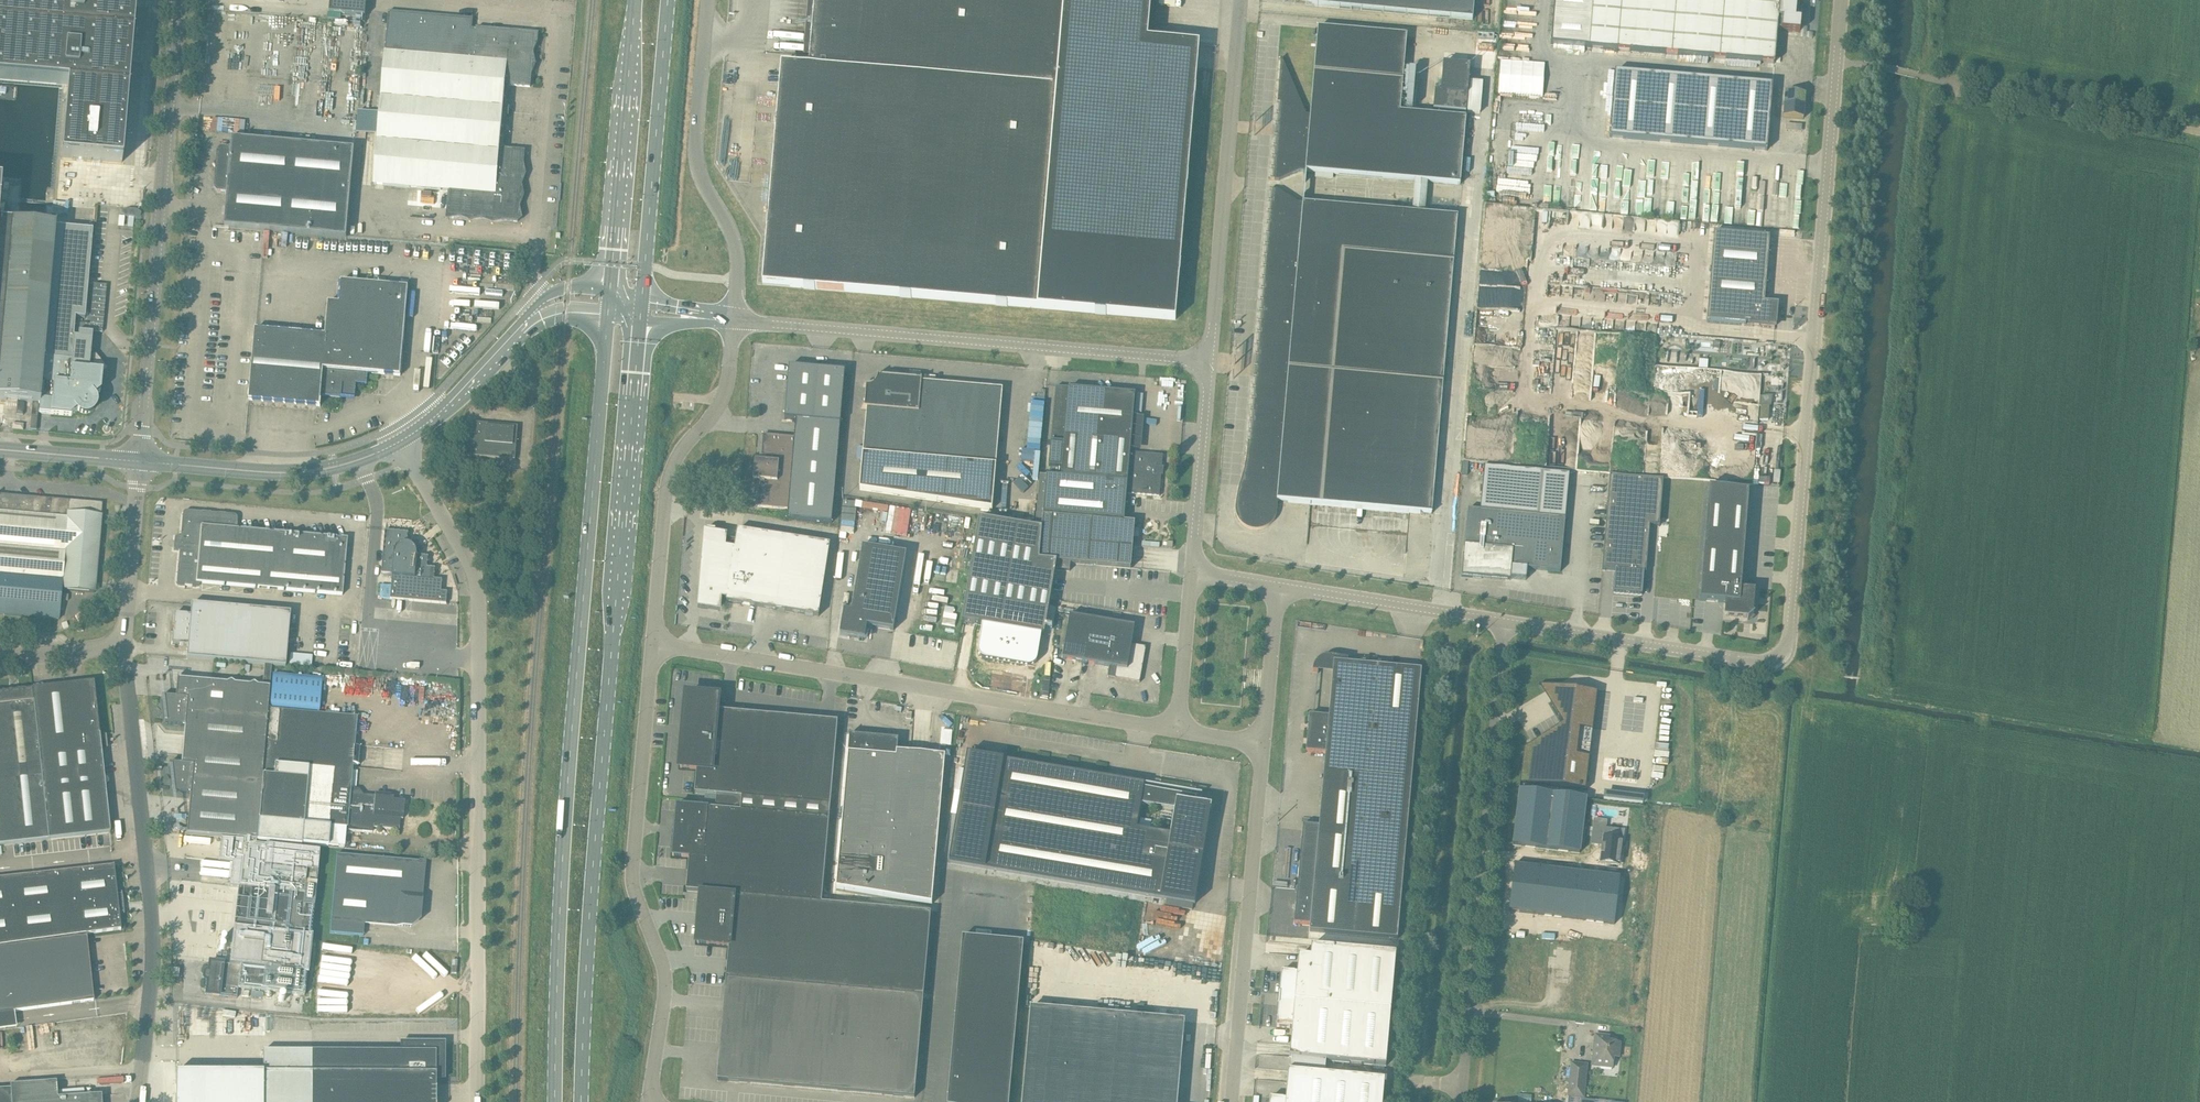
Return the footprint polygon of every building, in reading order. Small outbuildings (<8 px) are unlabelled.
[(122,162),(136,0),(0,0),(0,79),(68,85),(62,157),(122,162)] [(330,13),(366,16),(368,0),(331,0),(330,13)] [(809,67),(782,64),(763,284),(804,288),(804,289),(815,290),(815,289),(900,296),(900,297),(911,298),(911,297),(996,304),(996,305),(1007,306),(1007,305),(1095,313),(1095,314),(1106,315),(1106,314),(1176,320),(1179,276),(1180,276),(1181,265),(1180,265),(1187,188),(1188,188),(1189,177),(1188,177),(1195,100),(1196,89),(1199,45),(1148,41),(1151,0),(815,0),(809,67)] [(1317,6),(1314,5),(1314,6),(1473,20),(1474,0),(1317,0),(1317,6)] [(1551,44),(1775,62),(1777,30),(1800,32),(1801,19),(1799,19),(1800,5),(1802,5),(1802,0),(1554,0),(1551,44)] [(524,152),(500,150),(503,117),(509,116),(510,108),(504,106),(505,85),(530,87),(531,75),(525,74),(527,52),(533,53),(534,34),(479,29),(480,28),(476,28),(476,31),(472,30),(473,19),(389,11),(374,184),(451,191),(449,215),(518,221),(524,152)] [(1407,35),(1318,28),(1310,115),(1306,115),(1281,58),(1277,102),(1280,103),(1274,179),(1271,178),(1271,179),(1279,180),(1300,171),(1306,171),(1305,182),(1306,171),(1460,184),(1466,118),(1400,112),(1407,35)] [(1501,59),(1499,95),(1545,97),(1547,61),(1501,59)] [(1470,66),(1443,63),(1441,91),(1435,90),(1433,109),(1466,112),(1470,66)] [(1768,150),(1773,84),(1615,71),(1610,137),(1768,150)] [(1785,92),(1784,105),(1804,106),(1805,94),(1785,92)] [(1784,105),(1783,117),(1803,118),(1804,106),(1784,105)] [(354,149),(233,138),(232,149),(222,148),(218,151),(215,189),(218,193),(228,194),(225,227),(314,234),(347,237),(354,149)] [(1278,190),(1270,189),(1270,190),(1273,191),(1251,442),(1248,442),(1247,452),(1246,463),(1243,475),(1240,486),(1237,496),(1237,498),(1236,500),(1235,502),(1235,504),(1235,506),(1235,508),(1235,510),(1235,512),(1236,514),(1237,516),(1238,518),(1239,519),(1240,521),(1241,523),(1243,524),(1244,525),(1246,526),(1248,527),(1250,528),(1252,529),(1254,529),(1255,530),(1257,530),(1259,529),(1261,529),(1263,529),(1264,528),(1266,527),(1268,526),(1269,525),(1271,524),(1272,523),(1273,521),(1274,520),(1275,518),(1276,517),(1276,515),(1277,513),(1277,511),(1278,500),(1432,514),(1457,216),(1304,203),(1304,193),(1304,192),(1303,203),(1297,202),(1278,190)] [(1416,198),(1416,208),(1428,208),(1428,199),(1416,198)] [(13,205),(6,209),(10,217),(17,212),(13,205)] [(1597,212),(1567,211),(1567,217),(1579,217),(1579,223),(1590,223),(1590,217),(1597,217),(1597,212)] [(40,403),(39,413),(40,413),(51,414),(71,416),(78,410),(80,412),(82,413),(85,414),(88,413),(90,413),(92,411),(94,409),(95,406),(95,403),(95,400),(93,398),(100,392),(103,362),(96,354),(91,353),(93,333),(91,333),(79,332),(79,330),(103,332),(103,327),(107,285),(93,284),(90,324),(75,323),(76,317),(85,318),(93,230),(55,226),(51,226),(44,225),(19,223),(11,222),(11,223),(0,222),(0,399),(40,403)] [(1777,303),(1764,302),(1769,236),(1714,232),(1706,321),(1775,326),(1777,303)] [(408,287),(341,281),(340,303),(328,302),(326,335),(255,329),(249,400),(320,406),(321,395),(343,397),(344,390),(355,391),(355,382),(366,383),(367,373),(400,376),(408,287)] [(1567,396),(1573,396),(1574,372),(1584,373),(1584,380),(1594,380),(1596,331),(1570,329),(1567,396)] [(845,371),(789,366),(785,419),(796,420),(795,437),(763,435),(762,455),(767,456),(767,461),(755,460),(754,480),(765,481),(764,486),(759,486),(757,507),(788,509),(788,519),(832,523),(845,371)] [(879,373),(878,372),(877,387),(863,385),(863,386),(867,387),(865,408),(861,407),(861,408),(867,409),(860,490),(992,510),(996,465),(1003,389),(922,382),(922,376),(921,376),(921,380),(879,376),(879,373)] [(979,519),(962,622),(982,625),(979,648),(978,650),(978,652),(979,654),(980,656),(982,658),(984,659),(986,659),(988,660),(1006,663),(1023,666),(1027,666),(1029,666),(1032,666),(1034,665),(1035,664),(1037,662),(1037,660),(1038,658),(1042,635),(1044,636),(1051,599),(1055,570),(1070,571),(1071,563),(1131,569),(1135,523),(1124,522),(1127,493),(1160,496),(1163,455),(1130,452),(1135,394),(1056,387),(1049,467),(1056,467),(1055,476),(1047,475),(1047,476),(1040,475),(1036,527),(1036,528),(989,520),(979,519)] [(1761,405),(1760,419),(1768,420),(1769,406),(1761,405)] [(518,426),(474,422),(471,456),(515,460),(518,426)] [(1464,545),(1462,577),(1482,578),(1510,581),(1511,578),(1526,580),(1527,569),(1560,572),(1565,518),(1538,516),(1542,475),(1542,472),(1542,471),(1484,466),(1482,490),(1480,510),(1468,509),(1465,545),(1464,545)] [(1610,473),(1602,570),(1615,571),(1613,593),(1642,595),(1644,573),(1646,574),(1650,525),(1660,526),(1663,478),(1610,473)] [(1726,602),(1725,616),(1747,617),(1749,620),(1748,621),(1749,621),(1756,615),(1755,615),(1754,615),(1752,613),(1754,591),(1741,590),(1749,491),(1709,488),(1700,600),(1726,602)] [(59,619),(61,590),(94,593),(101,516),(102,503),(102,504),(13,497),(13,499),(3,498),(3,496),(0,495),(0,614),(59,619)] [(856,524),(856,501),(844,501),(843,524),(856,524)] [(892,525),(892,532),(909,533),(910,508),(893,507),(893,519),(899,519),(898,525),(892,525)] [(234,515),(187,511),(185,511),(183,513),(183,515),(181,537),(177,537),(176,537),(175,538),(175,539),(174,548),(174,549),(175,550),(176,550),(179,551),(177,581),(177,583),(179,585),(181,585),(198,587),(199,587),(200,586),(201,585),(201,584),(201,583),(342,595),(347,539),(237,529),(238,519),(237,517),(236,516),(234,515)] [(716,530),(707,529),(707,531),(705,530),(704,532),(707,532),(703,581),(708,581),(708,590),(705,590),(705,595),(707,595),(706,605),(721,606),(722,598),(727,599),(727,602),(819,616),(830,544),(738,529),(735,548),(726,547),(727,536),(728,536),(728,534),(716,532),(716,530)] [(386,530),(382,573),(393,574),(393,576),(391,599),(447,604),(448,592),(441,591),(442,579),(435,579),(436,568),(428,567),(429,556),(418,555),(418,554),(417,553),(417,552),(417,551),(416,550),(422,547),(416,541),(413,545),(412,545),(411,544),(410,544),(409,544),(408,543),(409,532),(386,530)] [(867,626),(894,630),(907,554),(863,547),(851,614),(842,613),(839,635),(865,639),(867,626)] [(171,645),(188,646),(187,658),(264,665),(271,665),(285,666),(290,613),(191,604),(190,616),(174,614),(173,626),(175,626),(174,633),(172,633),(171,645)] [(1110,666),(1108,677),(1140,683),(1146,647),(1132,644),(1135,626),(1070,615),(1063,658),(1110,666)] [(1337,657),(1336,675),(1332,717),(1309,715),(1306,752),(1326,754),(1319,826),(1303,825),(1294,923),(1310,925),(1310,931),(1397,939),(1405,852),(1406,846),(1422,670),(1366,665),(1360,665),(1348,663),(1348,659),(1337,657)] [(262,686),(270,687),(271,665),(264,665),(262,686)] [(270,709),(281,710),(281,708),(319,712),(322,679),(273,674),(270,709)] [(164,711),(267,721),(270,687),(262,686),(259,686),(255,684),(254,684),(250,685),(236,684),(232,682),(231,682),(227,683),(178,679),(178,676),(176,697),(162,696),(162,699),(162,700),(164,711)] [(46,815),(48,839),(110,833),(103,772),(101,750),(107,748),(106,735),(99,734),(94,682),(63,685),(32,689),(34,703),(37,737),(42,779),(46,815)] [(48,839),(46,815),(42,779),(37,737),(34,703),(32,689),(0,692),(0,844),(48,839)] [(1524,747),(1520,782),(1586,790),(1598,692),(1576,689),(1575,689),(1550,703),(1563,725),(1524,747)] [(719,697),(687,694),(680,768),(697,770),(695,793),(717,795),(743,798),(831,806),(838,721),(718,711),(719,697)] [(270,709),(268,709),(263,775),(262,775),(257,841),(301,845),(302,843),(328,846),(330,829),(372,833),(373,827),(399,830),(400,819),(403,819),(404,801),(393,800),(393,798),(363,795),(359,789),(351,789),(353,765),(358,765),(360,747),(354,747),(357,717),(281,710),(270,709)] [(267,721),(164,711),(165,721),(164,721),(164,722),(165,722),(165,724),(185,726),(181,764),(169,763),(170,766),(169,766),(170,767),(172,788),(172,789),(172,791),(190,793),(187,834),(256,840),(267,721)] [(851,733),(850,733),(836,888),(932,904),(945,756),(898,751),(899,739),(851,735),(851,733)] [(1109,778),(1002,760),(970,755),(970,754),(967,754),(949,863),(1195,904),(1211,806),(1194,803),(1195,797),(1143,788),(1144,784),(1109,778)] [(1520,789),(1513,845),(1580,853),(1586,797),(1520,789)] [(743,798),(717,795),(716,808),(677,805),(672,856),(689,858),(686,891),(702,892),(822,903),(829,819),(831,806),(743,798)] [(1594,819),(1591,844),(1602,846),(1600,863),(1619,865),(1622,840),(1604,837),(1606,821),(1594,819)] [(239,988),(305,996),(313,921),(320,851),(254,843),(254,841),(243,840),(240,863),(234,863),(232,887),(238,887),(235,911),(230,910),(227,934),(233,935),(229,964),(210,962),(208,971),(207,971),(204,973),(204,979),(206,981),(207,981),(206,995),(238,998),(239,988)] [(424,862),(337,854),(330,933),(363,936),(364,923),(397,926),(411,927),(419,920),(424,862)] [(1514,877),(1510,911),(1615,923),(1615,922),(1610,922),(1612,911),(1615,911),(1617,891),(1618,892),(1619,890),(1617,890),(1618,886),(1619,878),(1620,878),(1620,877),(1515,864),(1515,865),(1517,865),(1515,877),(1514,877)] [(83,1002),(94,1001),(86,934),(121,930),(119,913),(123,912),(123,914),(124,914),(124,912),(122,894),(122,892),(121,892),(121,894),(117,895),(114,866),(114,865),(64,871),(14,876),(0,878),(0,1014),(83,1002)] [(702,892),(697,943),(729,946),(726,979),(717,1081),(915,1098),(924,997),(931,912),(822,903),(702,892)] [(1393,952),(1394,939),(1315,932),(1314,945),(1393,952)] [(963,937),(948,1101),(1010,1101),(1024,942),(963,937)] [(186,988),(187,940),(174,940),(174,988),(186,988)] [(1292,1029),(1289,1057),(1292,1057),(1291,1071),(1325,1074),(1326,1060),(1386,1066),(1396,952),(1311,945),(1310,957),(1299,956),(1297,973),(1282,971),(1277,1027),(1292,1029)] [(1557,949),(1554,969),(1569,971),(1572,951),(1557,949)] [(1184,1021),(1100,1013),(1031,1007),(1022,1101),(1177,1101),(1184,1021)] [(1604,1036),(1595,1035),(1592,1066),(1613,1068),(1614,1057),(1619,1057),(1620,1043),(1604,1041),(1604,1036)] [(176,1101),(435,1101),(435,1079),(443,1079),(444,1043),(401,1043),(401,1052),(311,1051),(263,1051),(263,1073),(262,1073),(176,1072),(176,1101)] [(1587,1065),(1572,1063),(1568,1096),(1584,1098),(1587,1065)] [(1385,1080),(1325,1074),(1291,1071),(1288,1070),(1285,1099),(1270,1097),(1270,1101),(1383,1101),(1385,1080)] [(101,1095),(58,1098),(56,1081),(10,1085),(10,1089),(0,1090),(0,1101),(102,1101),(101,1095)]
